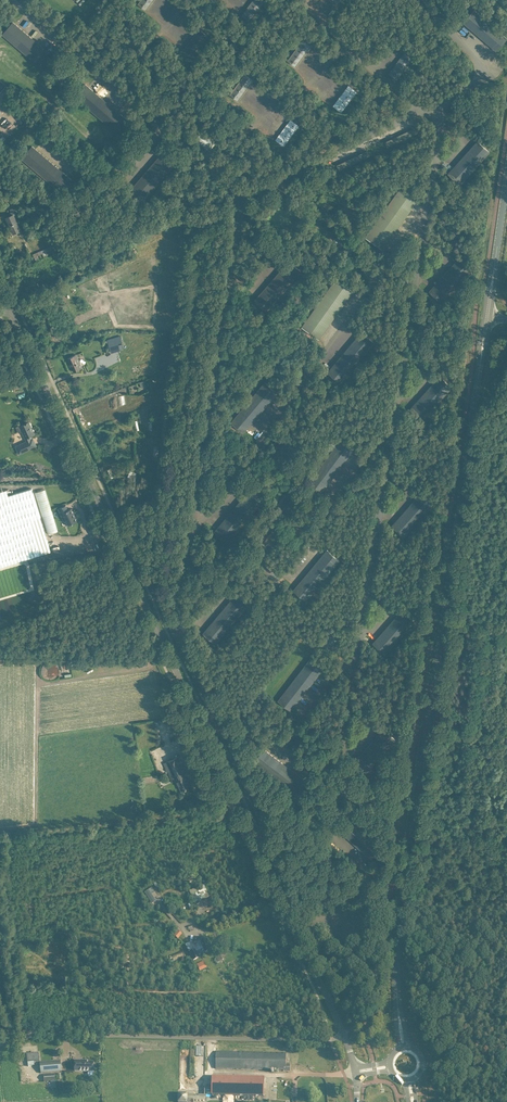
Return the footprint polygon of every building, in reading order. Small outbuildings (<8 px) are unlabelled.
[(146,10),(153,0),(141,0),(138,4),(146,10)] [(264,0),(253,0),(242,16),(250,21),(265,1),(264,0)] [(474,10),(470,14),(463,22),(496,51),(506,38),(474,10)] [(50,53),(16,24),(13,22),(8,28),(7,28),(6,29),(7,29),(3,34),(16,45),(43,68),(53,56),(50,53)] [(207,35),(199,29),(184,49),(192,55),(207,35)] [(304,54),(306,53),(311,46),(303,40),(288,61),(295,66),(301,59),(302,58),(304,54)] [(412,59),(404,53),(389,73),(397,79),(412,59)] [(244,92),(247,88),(248,87),(253,80),(245,74),(230,95),(238,100),(243,93),(244,92)] [(115,130),(125,118),(85,84),(75,96),(115,130)] [(343,94),(340,97),(339,99),(334,106),(341,111),(357,91),(349,85),(344,92),(343,94)] [(286,126),(285,128),(282,131),(281,133),(276,140),(284,145),(299,125),(291,119),(286,126)] [(415,127),(385,142),(388,147),(418,132),(415,127)] [(215,143),(202,132),(196,139),(209,150),(215,143)] [(475,144),(451,170),(448,173),(460,184),(490,152),(478,141),(475,144)] [(72,180),(33,146),(22,158),(62,192),(72,180)] [(367,150),(337,165),(339,170),(370,155),(367,150)] [(417,201),(399,188),(365,237),(383,249),(417,201)] [(275,219),(283,220),(283,217),(293,218),(294,212),(289,212),(290,207),(282,206),(281,212),(276,211),(275,219)] [(14,233),(16,232),(20,230),(22,235),(24,234),(22,228),(21,228),(17,222),(14,215),(15,214),(12,208),(10,209),(12,214),(9,216),(7,217),(9,222),(12,230),(14,233)] [(354,213),(349,218),(356,225),(361,220),(354,213)] [(346,243),(355,251),(359,247),(350,239),(349,240),(349,241),(347,242),(346,242),(346,243)] [(34,254),(36,260),(56,251),(53,245),(34,254)] [(456,261),(432,288),(430,291),(441,302),(471,269),(459,258),(456,261)] [(287,264),(258,297),(255,300),(267,311),(301,271),(289,261),(287,264)] [(359,335),(331,369),(328,372),(340,382),(374,342),(362,332),(359,335)] [(104,340),(107,340),(111,353),(123,348),(122,344),(119,345),(118,343),(122,342),(120,335),(110,339),(109,336),(106,337),(107,338),(104,339),(104,340)] [(74,356),(68,358),(74,371),(80,369),(82,367),(78,357),(75,358),(74,356)] [(437,379),(413,406),(411,408),(423,419),(452,387),(440,376),(437,379)] [(246,429),(275,395),(277,392),(265,382),(231,422),(244,432),(246,429)] [(27,441),(16,446),(19,454),(29,449),(34,447),(34,446),(32,447),(29,440),(31,439),(30,436),(31,435),(35,434),(29,421),(24,424),(20,426),(16,427),(19,433),(22,431),(27,441)] [(282,439),(271,453),(278,459),(289,445),(282,439)] [(324,489),(350,454),(353,451),(340,441),(308,483),(321,493),(324,489)] [(39,489),(51,532),(61,529),(49,487),(39,489)] [(0,491),(0,567),(51,551),(32,488),(9,495),(7,489),(0,491)] [(217,529),(215,532),(227,542),(261,502),(248,492),(246,494),(217,529)] [(284,495),(277,505),(279,506),(279,507),(284,510),(285,511),(286,512),(289,509),(291,507),(297,498),(295,497),(295,496),(292,494),(291,494),(289,492),(286,497),(284,495)] [(419,496),(394,523),(392,525),(404,536),(433,503),(421,493),(419,496)] [(68,509),(66,504),(58,508),(64,521),(66,520),(68,525),(69,524),(70,525),(73,524),(73,522),(78,520),(72,508),(68,509)] [(263,543),(274,527),(273,528),(270,525),(259,539),(260,540),(260,539),(261,540),(263,542),(263,543)] [(325,552),(296,587),(294,590),(306,600),(340,560),(327,550),(325,552)] [(269,575),(277,581),(280,578),(281,578),(266,566),(266,567),(264,570),(263,569),(263,570),(263,571),(269,575)] [(250,603),(237,593),(204,633),(216,643),(250,603)] [(376,640),(373,643),(385,654),(414,621),(402,610),(400,612),(376,640)] [(332,631),(321,645),(328,651),(339,637),(332,631)] [(294,707),(321,671),(323,668),(310,658),(279,700),(291,710),(294,707)] [(384,729),(357,758),(355,761),(367,772),(396,739),(384,729)] [(181,790),(191,786),(186,776),(187,776),(178,756),(166,761),(169,766),(166,767),(168,772),(171,771),(174,779),(176,778),(181,790)] [(204,885),(202,886),(190,891),(195,903),(209,897),(204,885)] [(178,930),(173,935),(178,938),(182,934),(178,930)] [(212,949),(207,938),(201,940),(200,939),(193,942),(196,947),(203,944),(206,952),(212,949)] [(190,951),(194,958),(195,961),(201,958),(199,955),(196,949),(190,951)] [(200,971),(207,968),(204,961),(197,964),(200,971)] [(18,1049),(19,1055),(21,1069),(28,1068),(25,1048),(18,1049)] [(286,1054),(216,1052),(216,1069),(290,1071),(290,1065),(286,1065),(286,1054)] [(40,1061),(39,1053),(27,1054),(28,1062),(40,1061)] [(62,1072),(61,1066),(61,1061),(40,1063),(41,1073),(62,1072)] [(75,1061),(75,1066),(74,1072),(88,1072),(88,1077),(94,1077),(94,1072),(94,1062),(86,1062),(86,1061),(75,1061)] [(56,1081),(55,1074),(44,1075),(44,1082),(56,1081)] [(212,1077),(212,1095),(264,1096),(264,1078),(212,1077)]
